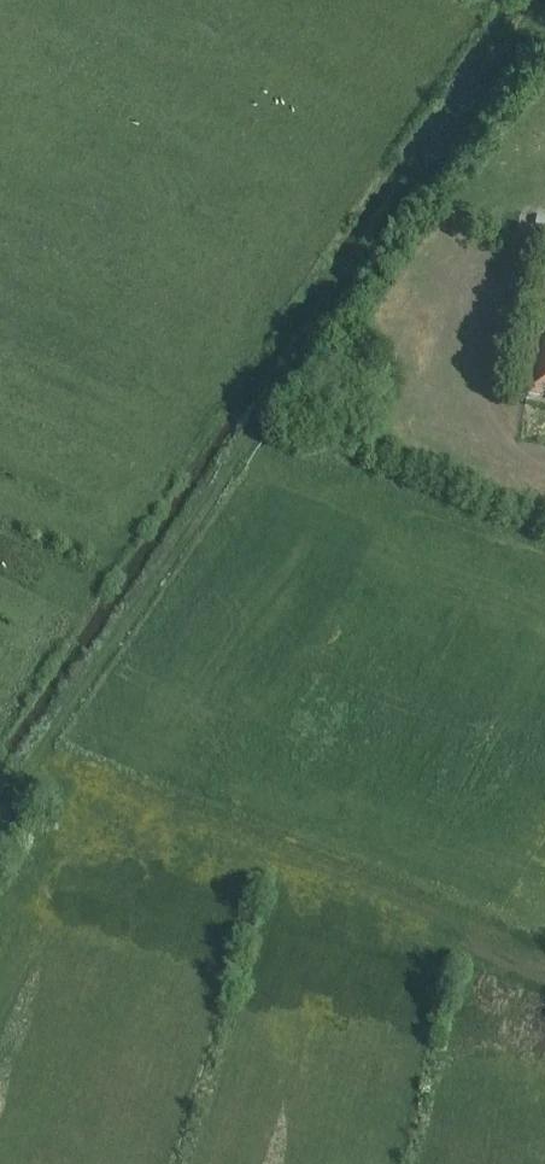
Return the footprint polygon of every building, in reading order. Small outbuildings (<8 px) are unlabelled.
[(527,392),(540,395),(542,388),(544,388),(544,297),(527,392)]
